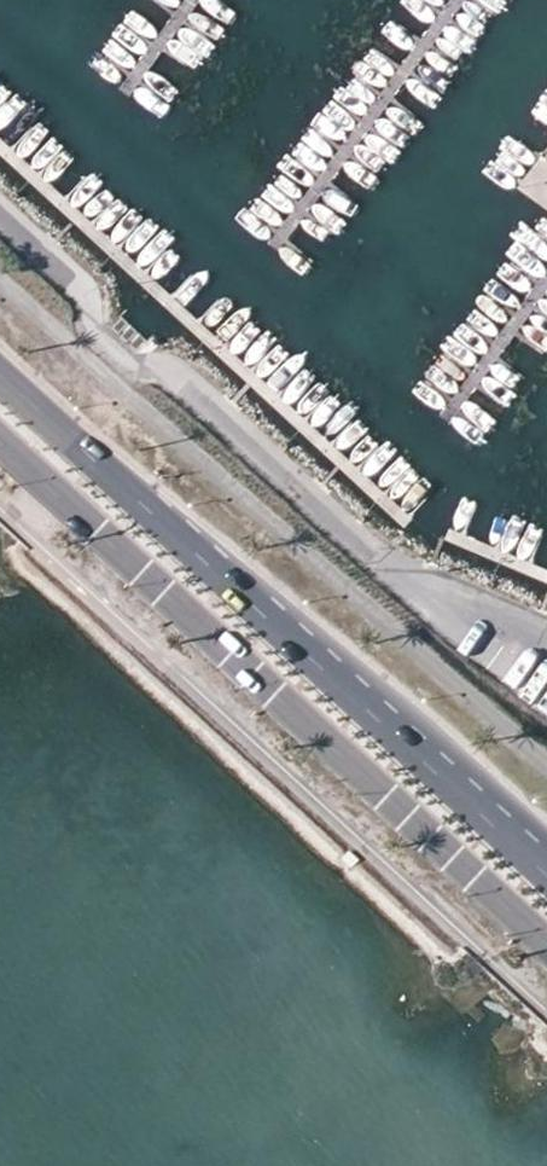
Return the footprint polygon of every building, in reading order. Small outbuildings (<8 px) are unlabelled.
[(476,654),(488,662),(506,637),(494,628),(476,654)]
